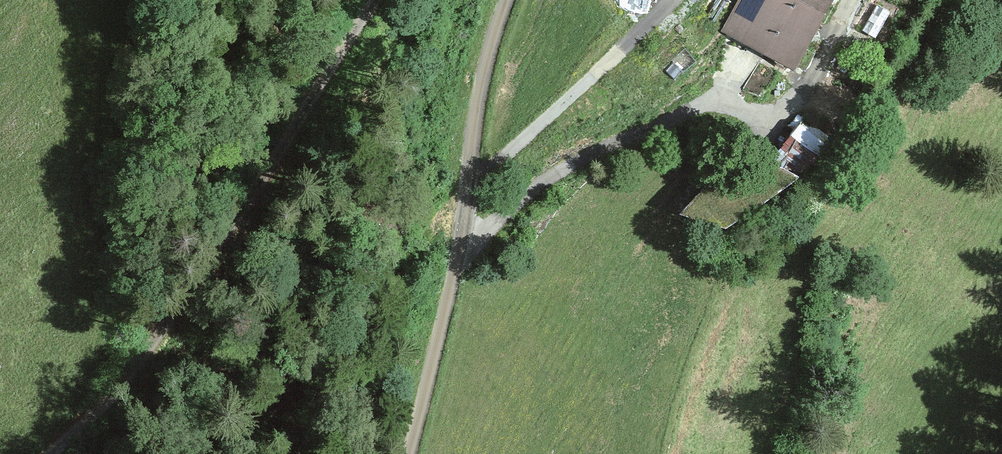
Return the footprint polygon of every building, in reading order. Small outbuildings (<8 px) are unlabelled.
[(617,3),(651,10),(653,0),(618,0),(617,3)] [(795,66),(829,0),(737,0),(722,29),(795,66)] [(725,221),(799,173),(741,140),(680,205),(725,221)]
